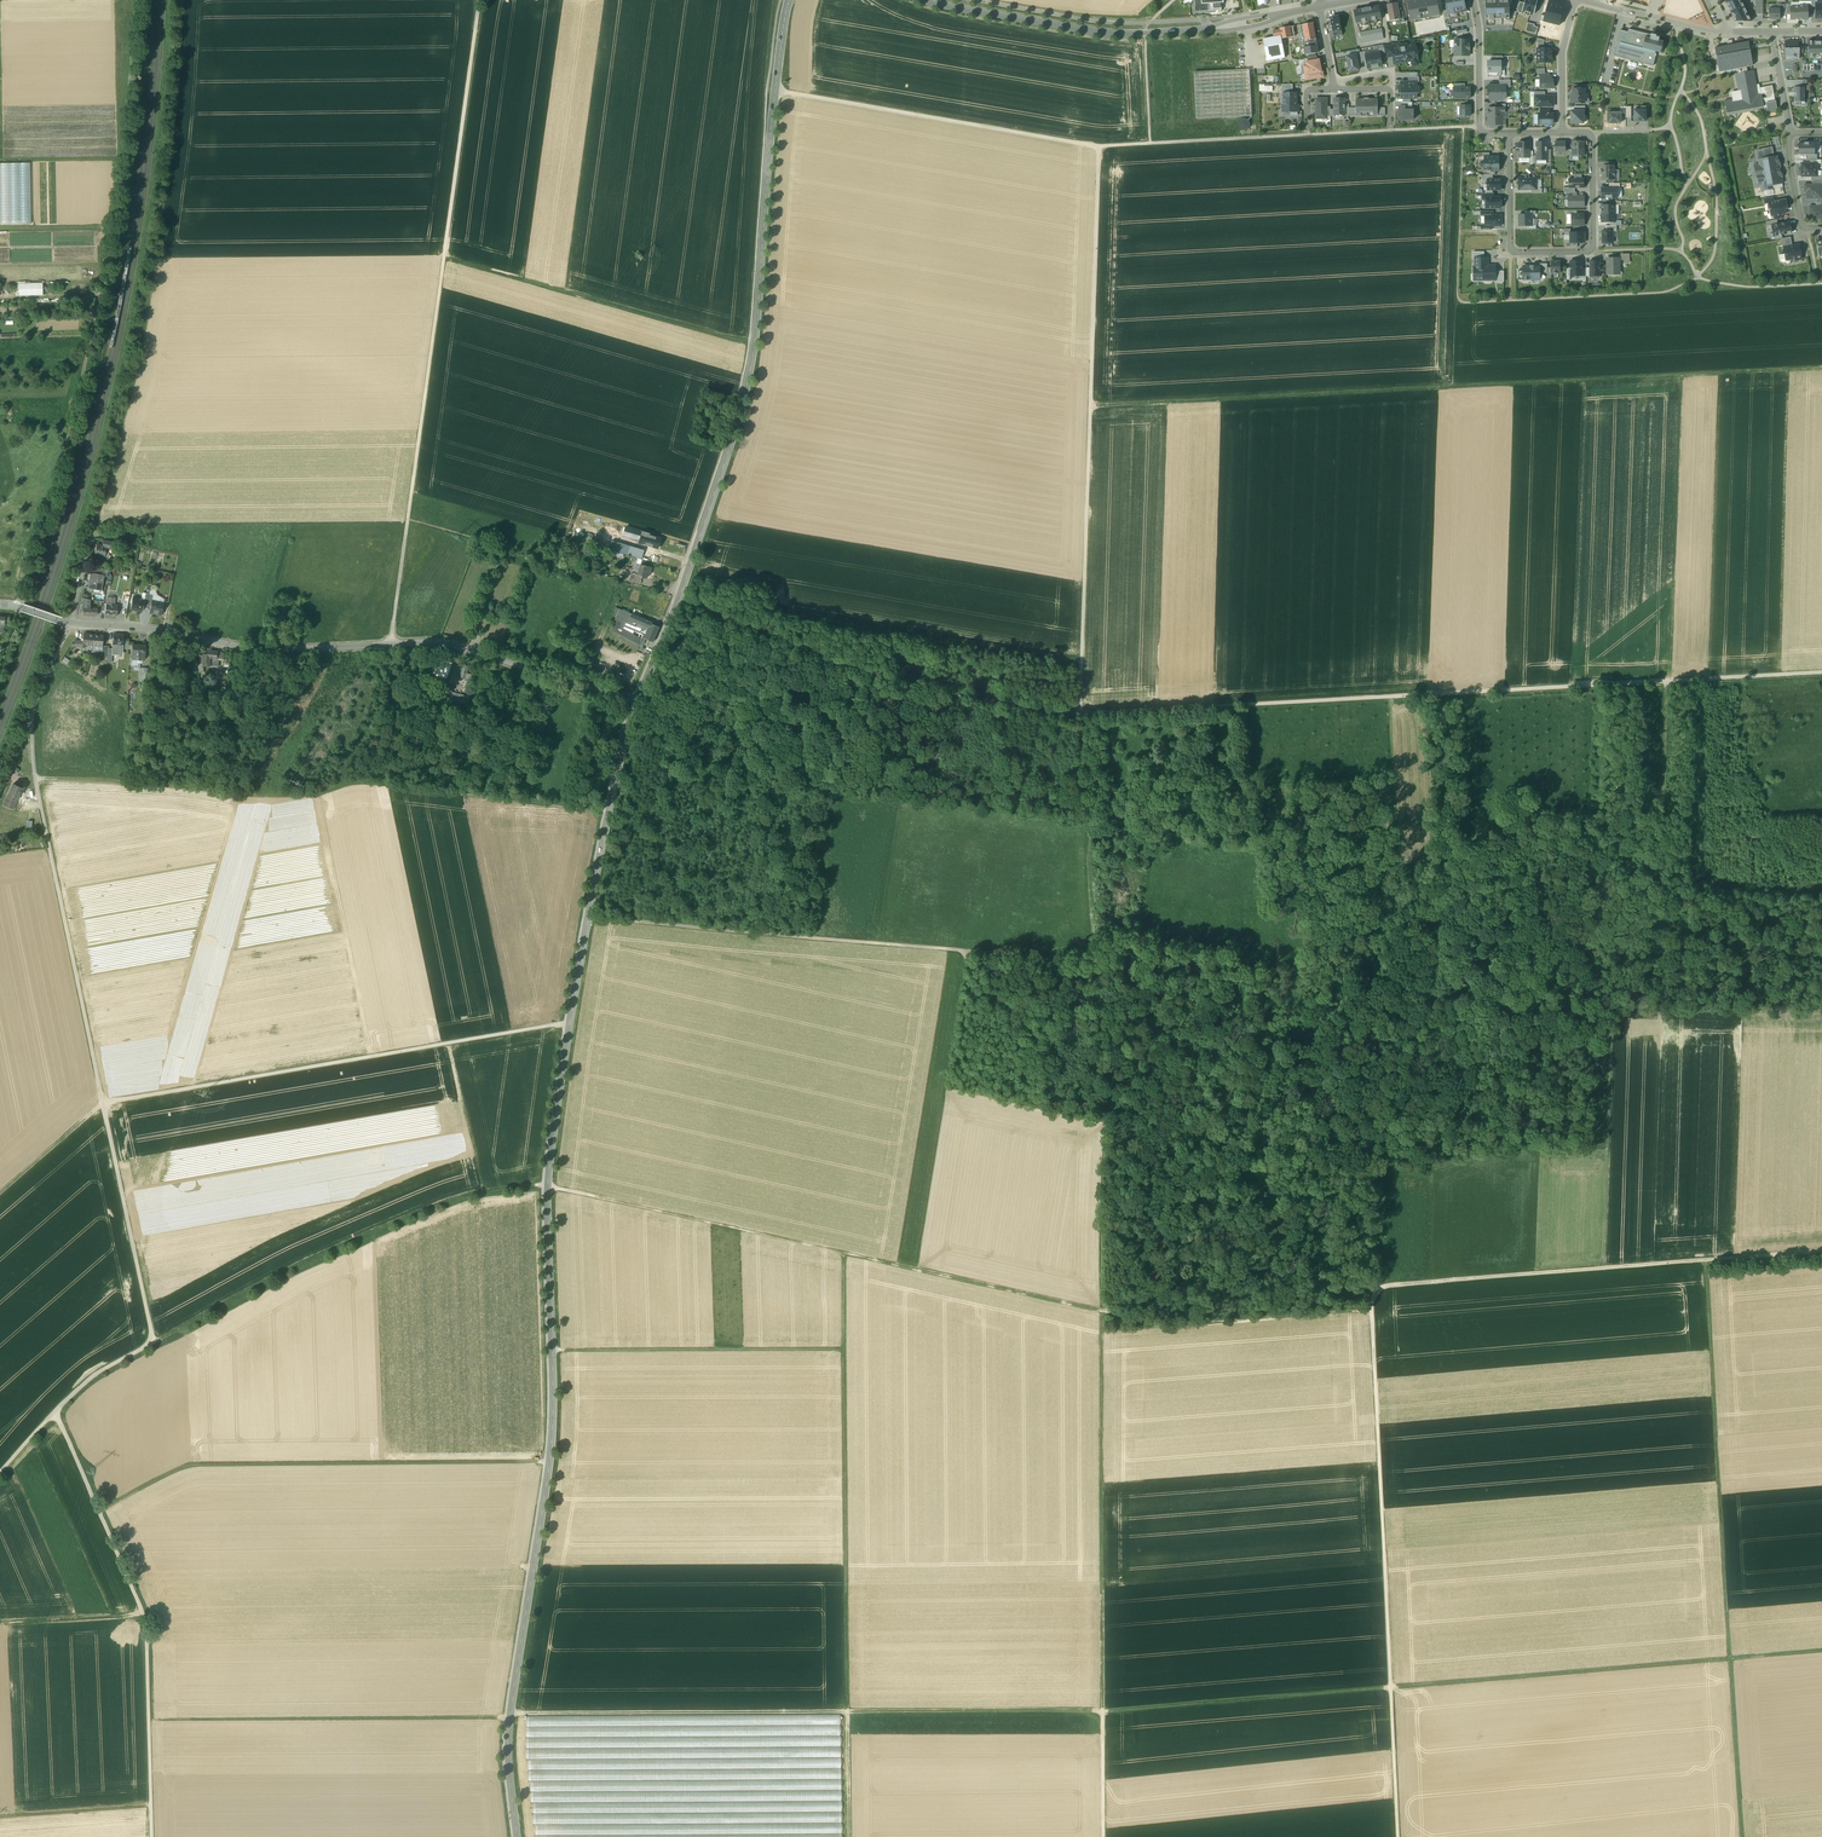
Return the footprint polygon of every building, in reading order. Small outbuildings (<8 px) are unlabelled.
[(1196,12),(1209,11),(1209,13),(1214,13),(1214,11),(1222,11),(1222,3),(1225,3),(1225,0),(1200,0),(1200,3),(1195,3),(1196,12)] [(1407,1),(1411,21),(1440,16),(1437,0),(1412,0),(1407,1)] [(1448,10),(1449,14),(1466,11),(1464,0),(1446,0),(1448,10)] [(1487,8),(1486,8),(1486,17),(1490,17),(1490,19),(1494,19),(1494,18),(1502,18),(1502,19),(1506,19),(1506,17),(1510,17),(1510,16),(1510,12),(1510,8),(1509,8),(1509,0),(1487,0),(1487,8)] [(1538,0),(1525,0),(1525,3),(1523,11),(1535,14),(1538,0)] [(1661,15),(1685,20),(1685,18),(1687,18),(1695,15),(1696,11),(1695,8),(1700,6),(1702,10),(1705,9),(1703,3),(1700,4),(1700,1),(1700,0),(1665,0),(1661,15)] [(1751,21),(1741,0),(1730,0),(1726,2),(1735,22),(1751,21)] [(1545,16),(1543,22),(1560,27),(1565,7),(1549,2),(1545,16)] [(1389,14),(1391,21),(1396,20),(1401,19),(1400,12),(1398,3),(1388,5),(1389,14)] [(1379,6),(1354,11),(1357,24),(1382,19),(1379,6)] [(1808,16),(1808,6),(1799,6),(1799,7),(1799,20),(1808,19),(1808,16)] [(1799,20),(1799,7),(1791,7),(1791,15),(1791,20),(1799,20)] [(1780,20),(1780,14),(1780,9),(1769,9),(1769,20),(1780,20)] [(1339,16),(1330,17),(1331,19),(1333,30),(1333,32),(1342,31),(1339,16)] [(1313,23),(1300,26),(1302,34),(1304,33),(1306,41),(1316,39),(1313,23)] [(1539,26),(1528,23),(1526,31),(1536,34),(1539,26)] [(1273,30),(1275,37),(1282,36),(1282,39),(1292,37),(1290,26),(1273,30)] [(1628,32),(1621,30),(1614,56),(1653,66),(1657,52),(1661,53),(1661,50),(1663,51),(1664,45),(1663,44),(1664,41),(1659,40),(1660,37),(1651,34),(1651,36),(1629,30),(1628,32)] [(1383,33),(1361,37),(1362,43),(1384,39),(1383,33)] [(1286,58),(1282,39),(1282,36),(1275,37),(1264,39),(1268,61),(1286,58)] [(1316,53),(1319,53),(1316,39),(1306,41),(1303,41),(1306,55),(1316,53)] [(1798,41),(1785,41),(1785,49),(1786,49),(1786,59),(1799,59),(1799,53),(1799,48),(1798,48),(1798,46),(1798,41)] [(1808,41),(1808,58),(1821,58),(1821,41),(1808,41)] [(1418,61),(1415,42),(1391,47),(1393,56),(1395,64),(1412,60),(1412,62),(1418,61)] [(1732,42),(1727,43),(1728,46),(1721,47),(1715,48),(1719,72),(1737,69),(1747,67),(1748,67),(1749,67),(1749,66),(1753,66),(1749,42),(1733,45),(1732,42)] [(1386,57),(1393,56),(1391,47),(1384,48),(1386,57)] [(1455,47),(1455,56),(1471,56),(1471,47),(1455,47)] [(1380,53),(1373,54),(1375,67),(1382,66),(1381,58),(1380,52),(1380,53)] [(1366,55),(1367,61),(1368,68),(1372,68),(1375,67),(1373,54),(1366,55)] [(1358,64),(1356,55),(1347,57),(1350,72),(1359,70),(1358,64)] [(1323,77),(1320,60),(1318,60),(1307,63),(1308,65),(1301,67),(1303,75),(1306,74),(1307,80),(1323,77)] [(1505,68),(1505,62),(1488,62),(1488,77),(1501,77),(1501,72),(1500,72),(1500,68),(1505,68)] [(1249,70),(1194,72),(1197,119),(1252,116),(1249,70)] [(1738,74),(1735,74),(1738,91),(1739,93),(1742,92),(1743,97),(1755,95),(1754,90),(1757,89),(1754,71),(1748,72),(1738,74)] [(1550,78),(1550,79),(1540,79),(1540,88),(1553,88),(1553,80),(1551,78),(1550,78)] [(1401,93),(1401,99),(1404,99),(1411,99),(1417,99),(1417,93),(1420,93),(1420,87),(1417,87),(1417,82),(1409,82),(1401,82),(1401,85),(1399,85),(1399,93),(1401,93)] [(1293,85),(1282,85),(1282,94),(1284,94),(1284,93),(1293,93),(1293,85)] [(1500,85),(1488,85),(1488,93),(1490,92),(1490,101),(1502,100),(1502,99),(1506,99),(1506,85),(1500,85)] [(1772,86),(1760,88),(1760,89),(1757,89),(1754,90),(1755,95),(1761,94),(1766,93),(1767,98),(1762,99),(1764,107),(1767,106),(1766,103),(1775,101),(1772,86)] [(1465,87),(1454,87),(1454,98),(1470,98),(1470,87),(1465,87)] [(1805,87),(1794,88),(1794,102),(1795,102),(1801,102),(1805,102),(1805,87)] [(1584,93),(1584,89),(1573,89),(1573,95),(1571,95),(1571,103),(1584,103),(1584,93)] [(1284,93),(1284,94),(1284,105),(1283,105),(1283,112),(1299,112),(1299,106),(1299,105),(1297,105),(1297,93),(1293,93),(1284,93)] [(1743,97),(1733,99),(1725,101),(1727,113),(1764,107),(1762,99),(1761,94),(1755,95),(1743,97)] [(1545,96),(1535,96),(1535,106),(1554,106),(1553,96),(1545,96)] [(1327,107),(1327,98),(1316,99),(1316,118),(1322,118),(1322,117),(1327,117),(1327,107)] [(1345,98),(1334,98),(1334,109),(1334,115),(1335,115),(1345,115),(1345,104),(1345,98)] [(1365,98),(1365,99),(1356,99),(1356,103),(1356,108),(1356,115),(1357,115),(1361,115),(1361,113),(1367,113),(1367,98),(1365,98)] [(1378,99),(1369,99),(1369,98),(1367,98),(1367,113),(1373,113),(1373,115),(1377,115),(1378,115),(1378,108),(1378,103),(1378,99)] [(1775,101),(1766,103),(1767,106),(1768,112),(1778,111),(1776,101),(1775,101)] [(1468,105),(1460,106),(1460,116),(1471,116),(1471,105),(1468,105)] [(1414,119),(1414,109),(1413,109),(1406,110),(1405,106),(1402,106),(1401,106),(1399,106),(1399,116),(1403,116),(1403,120),(1414,119)] [(1634,110),(1635,121),(1646,121),(1646,106),(1640,106),(1640,110),(1634,110)] [(1505,108),(1495,108),(1488,108),(1488,109),(1488,115),(1488,125),(1499,125),(1506,125),(1506,124),(1506,121),(1503,121),(1503,113),(1505,113),(1506,109),(1505,108)] [(1583,111),(1574,111),(1571,111),(1571,123),(1583,123),(1583,119),(1585,119),(1585,115),(1583,115),(1583,111)] [(1621,123),(1621,113),(1608,113),(1608,123),(1621,123)] [(1540,114),(1539,114),(1539,125),(1554,124),(1554,114),(1550,114),(1540,114)] [(1238,123),(1238,125),(1239,127),(1240,128),(1241,129),(1243,130),(1245,130),(1247,129),(1249,128),(1250,126),(1250,124),(1250,122),(1250,121),(1248,119),(1247,118),(1245,117),(1243,118),(1241,118),(1239,120),(1238,121),(1238,123)] [(1529,142),(1518,142),(1518,151),(1518,152),(1519,158),(1529,158),(1529,156),(1529,142)] [(1547,142),(1537,142),(1537,156),(1537,160),(1547,160),(1547,150),(1547,142)] [(1555,152),(1566,152),(1566,142),(1555,142),(1555,152)] [(1584,156),(1584,142),(1573,142),(1573,150),(1573,156),(1584,156)] [(1806,155),(1815,154),(1815,143),(1809,143),(1809,142),(1804,142),(1804,143),(1798,143),(1799,155),(1806,155)] [(1772,147),(1757,150),(1759,160),(1774,157),(1772,147)] [(1490,156),(1485,156),(1485,157),(1485,161),(1483,161),(1481,162),(1481,165),(1483,167),(1485,167),(1485,169),(1492,169),(1492,171),(1495,171),(1499,171),(1499,156),(1490,156)] [(1759,160),(1758,160),(1759,164),(1755,165),(1757,177),(1758,177),(1759,184),(1763,184),(1764,190),(1772,189),(1772,185),(1782,183),(1781,177),(1782,177),(1781,171),(1780,172),(1779,165),(1780,165),(1779,160),(1778,160),(1777,156),(1774,157),(1759,160)] [(0,164),(0,224),(31,224),(30,163),(0,164)] [(1810,163),(1801,163),(1801,176),(1811,176),(1817,176),(1817,171),(1817,163),(1810,163)] [(1606,166),(1603,166),(1603,169),(1602,169),(1602,174),(1603,174),(1603,180),(1606,180),(1614,180),(1615,180),(1615,170),(1614,170),(1614,166),(1606,166)] [(1529,178),(1529,175),(1525,175),(1525,178),(1519,179),(1519,189),(1531,189),(1537,189),(1537,178),(1529,178)] [(1574,179),(1569,179),(1569,188),(1575,188),(1584,188),(1584,179),(1583,179),(1582,179),(1574,179)] [(1493,190),(1501,190),(1501,180),(1493,180),(1488,180),(1488,190),(1493,190)] [(1804,185),(1804,192),(1806,192),(1806,198),(1817,198),(1821,198),(1821,190),(1820,190),(1820,185),(1813,185),(1812,184),(1804,185)] [(1602,198),(1617,198),(1617,188),(1609,188),(1602,188),(1602,198)] [(1577,196),(1568,196),(1568,197),(1569,207),(1584,207),(1584,196),(1577,196)] [(1493,197),(1487,197),(1487,200),(1486,200),(1486,205),(1487,205),(1487,208),(1501,208),(1501,197),(1493,197)] [(1774,201),(1767,203),(1768,209),(1770,209),(1771,216),(1774,216),(1774,220),(1777,220),(1783,219),(1782,214),(1786,214),(1785,209),(1787,208),(1785,199),(1774,201)] [(1615,214),(1615,205),(1610,205),(1602,205),(1602,214),(1615,214)] [(1809,206),(1809,219),(1821,219),(1821,206),(1816,206),(1809,206)] [(1584,225),(1584,214),(1579,214),(1577,214),(1572,214),(1572,215),(1572,224),(1572,225),(1584,225)] [(1615,214),(1602,214),(1602,222),(1611,222),(1615,222),(1615,221),(1615,214)] [(1488,215),(1485,215),(1485,217),(1485,224),(1485,226),(1487,226),(1488,226),(1492,226),(1500,226),(1500,223),(1501,222),(1501,217),(1499,215),(1488,215)] [(1525,215),(1519,215),(1519,226),(1529,226),(1531,226),(1531,225),(1532,225),(1532,219),(1531,219),(1531,215),(1525,215)] [(1774,236),(1775,236),(1782,235),(1792,233),(1790,222),(1778,224),(1772,225),(1774,236)] [(1606,231),(1602,231),(1602,243),(1613,243),(1613,231),(1606,231)] [(1570,232),(1570,233),(1570,243),(1577,243),(1585,243),(1584,232),(1570,232)] [(1782,238),(1781,239),(1783,248),(1784,248),(1792,246),(1791,237),(1782,238)] [(1792,246),(1784,248),(1785,254),(1786,259),(1786,260),(1790,259),(1790,261),(1802,259),(1799,245),(1792,246)] [(1496,280),(1495,271),(1495,266),(1487,267),(1487,257),(1484,257),(1475,258),(1476,267),(1474,267),(1474,280),(1496,280)] [(1619,259),(1608,259),(1608,273),(1619,273),(1619,259)] [(1560,273),(1560,261),(1551,261),(1551,267),(1551,273),(1560,273)] [(1582,268),(1582,261),(1570,261),(1570,268),(1570,276),(1571,276),(1582,276),(1582,268)] [(1600,264),(1600,261),(1590,261),(1590,268),(1590,276),(1600,276),(1600,271),(1600,264)] [(1539,266),(1523,266),(1523,271),(1523,279),(1540,279),(1540,273),(1539,266)] [(1504,282),(1504,270),(1495,271),(1496,280),(1496,282),(1504,282)] [(19,283),(20,296),(45,295),(44,282),(19,283)] [(637,530),(627,527),(624,535),(635,538),(635,537),(637,530)] [(645,533),(637,530),(635,537),(643,540),(645,533)] [(649,536),(647,541),(646,544),(658,548),(661,539),(649,536)] [(115,543),(104,540),(103,546),(107,547),(107,548),(114,549),(115,543)] [(496,552),(496,551),(498,546),(484,542),(482,547),(496,552)] [(103,546),(97,545),(95,555),(105,557),(106,552),(107,548),(107,547),(103,546)] [(644,551),(631,546),(630,549),(628,555),(642,559),(644,551)] [(630,549),(622,547),(621,549),(620,553),(628,555),(630,549)] [(555,558),(558,551),(550,548),(548,556),(555,558)] [(652,567),(644,565),(644,566),(641,565),(638,575),(643,577),(647,578),(649,572),(650,573),(652,567)] [(96,574),(91,573),(88,587),(101,590),(105,570),(97,569),(96,572),(96,574)] [(97,609),(90,608),(90,600),(84,598),(84,606),(82,606),(82,609),(83,609),(83,608),(92,609),(92,610),(97,610),(97,609)] [(144,600),(133,598),(130,609),(142,612),(144,605),(145,600),(144,600)] [(152,601),(151,607),(149,613),(161,615),(164,603),(152,601)] [(114,605),(106,604),(106,607),(105,615),(117,616),(118,606),(114,605)] [(92,609),(83,608),(83,609),(83,615),(88,615),(88,618),(91,618),(91,616),(97,616),(97,610),(92,610),(92,609)] [(652,623),(619,609),(611,629),(633,641),(636,637),(632,634),(623,629),(626,621),(631,623),(632,621),(645,626),(644,629),(648,630),(651,624),(652,624),(652,623)] [(648,630),(645,638),(653,642),(659,627),(652,624),(651,624),(648,630)] [(94,635),(84,634),(83,641),(82,647),(85,647),(86,645),(93,646),(94,635)] [(103,636),(94,635),(93,646),(102,646),(103,636)] [(124,635),(113,635),(113,645),(123,645),(123,642),(124,635)] [(123,645),(113,645),(112,655),(119,656),(120,653),(123,653),(123,649),(123,645)] [(143,645),(132,645),(132,649),(131,660),(140,660),(145,660),(145,650),(143,650),(143,645)] [(208,656),(204,655),(203,666),(210,666),(211,659),(212,657),(208,657),(208,656)] [(463,665),(460,677),(465,679),(466,676),(468,666),(463,665)] [(446,683),(442,682),(438,695),(448,699),(452,687),(446,685),(446,683)] [(13,784),(9,794),(18,798),(21,790),(23,791),(24,787),(17,784),(17,786),(13,784)] [(17,801),(7,797),(4,806),(13,810),(17,801)]
